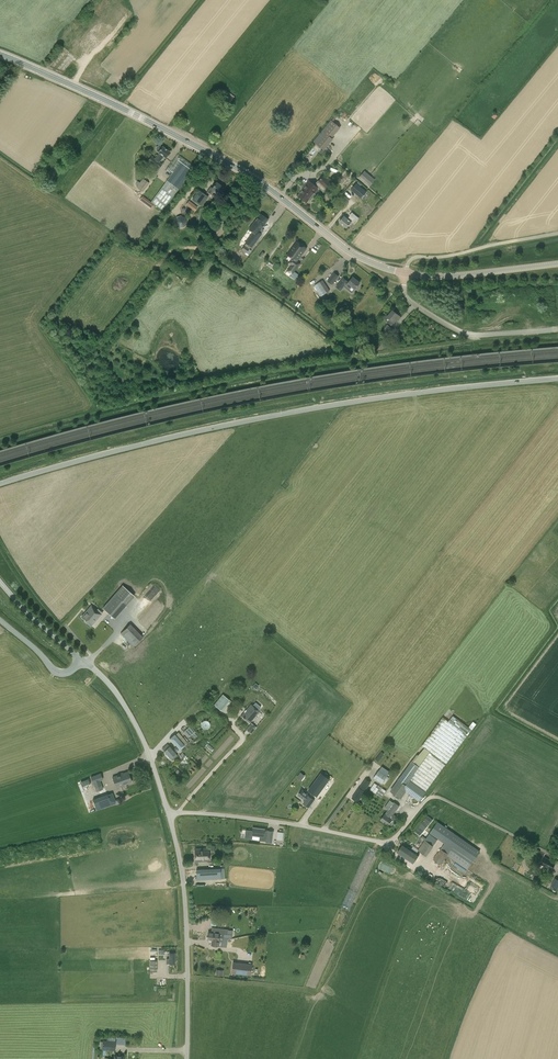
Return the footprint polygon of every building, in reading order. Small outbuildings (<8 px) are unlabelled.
[(234,96),(224,89),(219,96),(229,104),(234,96)] [(331,120),(313,141),(324,150),(333,139),(332,138),(341,127),(331,120)] [(160,162),(164,156),(165,157),(170,151),(162,146),(158,152),(159,153),(155,158),(151,156),(146,164),(157,172),(162,164),(160,162)] [(163,210),(195,167),(178,154),(166,170),(171,174),(151,201),(163,210)] [(359,177),(370,186),(375,180),(364,170),(359,177)] [(308,202),(309,199),(310,200),(315,194),(317,196),(318,195),(321,192),(321,191),(323,193),(328,188),(327,187),(333,182),(325,174),(315,184),(309,180),(302,189),(303,189),(298,196),(308,202)] [(143,192),(149,183),(143,178),(136,187),(143,192)] [(220,194),(224,188),(216,182),(212,188),(211,187),(207,191),(211,194),(214,190),(220,194)] [(366,191),(356,182),(351,188),(361,197),(366,191)] [(199,189),(192,199),(202,206),(209,196),(199,189)] [(142,196),(139,200),(151,208),(154,204),(142,196)] [(195,211),(198,207),(189,200),(186,204),(195,211)] [(339,221),(347,227),(351,222),(354,224),(359,218),(352,212),(349,215),(350,216),(347,218),(344,216),(339,221)] [(249,229),(253,232),(245,242),(246,243),(241,250),(244,252),(245,252),(245,253),(248,255),(248,254),(251,250),(249,249),(250,247),(252,248),(262,234),(258,231),(267,219),(260,214),(249,229)] [(176,219),(176,221),(176,223),(177,225),(179,226),(181,227),(183,227),(185,226),(186,224),(187,222),(186,220),(185,218),(184,217),(182,216),(179,216),(178,217),(176,219)] [(288,254),(292,258),(288,263),(291,265),(287,271),(286,273),(289,276),(291,274),(292,274),(300,263),(297,261),(306,248),(297,241),(288,254)] [(332,285),(339,276),(334,272),(327,281),(332,285)] [(360,283),(353,277),(349,282),(343,277),(336,287),(341,291),(344,286),(348,290),(350,288),(353,290),(355,291),(357,290),(357,288),(356,287),(360,283)] [(330,291),(323,280),(314,285),(318,292),(321,289),(322,291),(323,294),(324,293),(325,294),(330,291)] [(401,317),(393,310),(388,316),(387,315),(384,318),(384,320),(391,326),(394,323),(397,320),(398,321),(401,317)] [(394,330),(387,324),(383,330),(390,335),(394,330)] [(384,341),(378,348),(381,351),(387,344),(384,341)] [(122,585),(102,608),(115,619),(135,596),(122,585)] [(96,610),(91,606),(82,617),(86,620),(85,621),(91,626),(102,613),(98,609),(96,610)] [(143,637),(130,624),(121,633),(133,646),(143,637)] [(221,710),(230,700),(223,694),(214,705),(221,710)] [(265,704),(270,708),(274,702),(269,699),(265,704)] [(250,723),(259,711),(258,710),(261,707),(255,702),(253,705),(251,704),(241,715),(250,723)] [(390,790),(401,798),(406,791),(419,801),(474,726),(471,724),(469,727),(453,716),(448,721),(443,717),(422,745),(425,747),(418,755),(417,754),(398,779),(390,790)] [(251,734),(256,727),(252,723),(246,729),(251,734)] [(188,737),(194,731),(189,725),(183,731),(188,737)] [(180,750),(185,745),(175,733),(169,738),(180,750)] [(212,752),(215,749),(207,743),(205,746),(212,752)] [(167,744),(162,748),(167,754),(165,755),(168,758),(170,757),(173,761),(178,756),(175,753),(179,750),(176,747),(172,750),(167,744)] [(374,778),(382,784),(386,778),(387,776),(379,770),(374,778)] [(124,784),(132,782),(128,771),(113,777),(117,788),(124,785),(124,784)] [(93,783),(103,779),(101,773),(91,777),(93,783)] [(309,807),(314,799),(313,798),(315,795),(317,797),(328,782),(319,776),(308,790),(311,792),(303,803),(309,807)] [(352,798),(358,801),(370,782),(365,779),(359,788),(359,787),(352,798)] [(374,783),(370,790),(382,797),(386,791),(374,783)] [(93,799),(97,810),(115,803),(111,792),(93,799)] [(380,819),(386,823),(385,824),(388,825),(392,819),(394,821),(397,817),(394,814),(397,809),(391,805),(385,814),(384,814),(380,819)] [(433,819),(428,815),(415,831),(420,835),(433,819)] [(480,851),(437,821),(426,838),(422,835),(421,837),(423,839),(423,840),(424,841),(418,850),(426,856),(434,846),(433,845),(438,839),(444,843),(441,849),(440,848),(433,859),(441,865),(447,856),(467,870),(480,851)] [(246,830),(245,837),(251,838),(252,835),(260,836),(259,840),(266,841),(271,842),(273,831),(267,830),(267,831),(264,831),(264,829),(253,827),(252,831),(246,830)] [(397,852),(413,863),(420,854),(403,843),(397,852)] [(209,847),(194,848),(195,862),(210,861),(209,847)] [(551,869),(555,862),(545,857),(541,864),(551,869)] [(224,878),(224,868),(221,868),(197,869),(197,875),(197,880),(212,879),(224,878)] [(212,927),(211,932),(208,931),(207,940),(212,940),(211,945),(222,946),(223,937),(232,938),(233,934),(227,934),(226,937),(223,936),(224,929),(212,927)] [(166,958),(166,963),(175,963),(175,953),(169,953),(169,958),(166,958)] [(231,973),(251,975),(252,964),(233,962),(231,973)] [(115,1050),(115,1041),(103,1040),(102,1049),(115,1050)]
